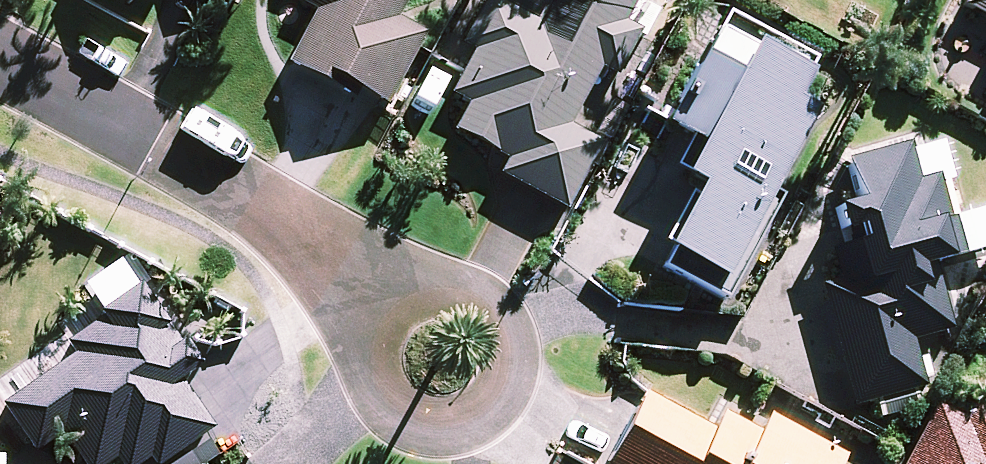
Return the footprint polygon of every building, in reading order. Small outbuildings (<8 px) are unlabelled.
[(302,10),(321,20),(293,71),(361,108),(365,100),(391,114),(423,54),(430,41),(402,26),(416,0),(307,0),(302,10)] [(460,140),(513,167),(505,183),(573,218),(609,149),(577,133),(607,75),(624,84),(648,37),(632,28),(647,0),(558,0),(543,29),(492,2),(466,52),(480,59),(469,80),(457,103),(474,113),(460,140)] [(970,13),(985,22),(985,0),(977,0),(970,13)] [(674,279),(729,308),(785,205),(772,198),(813,122),(796,113),(810,86),(754,56),(736,89),(701,70),(664,139),(699,157),(681,191),(697,199),(665,260),(680,268),(674,279)] [(827,293),(860,415),(932,395),(919,348),(959,338),(941,272),(950,269),(940,233),(956,229),(943,182),(926,186),(916,151),(850,169),(862,212),(839,218),(846,245),(853,243),(864,283),(827,293)] [(9,411),(42,460),(69,442),(85,463),(180,463),(221,437),(186,387),(206,373),(190,348),(186,351),(146,293),(104,322),(108,327),(72,352),(80,363),(9,411)] [(617,463),(851,463),(776,422),(766,439),(730,420),(720,438),(652,400),(617,463)] [(980,415),(972,429),(942,412),(914,463),(985,463),(985,418),(980,415)]
